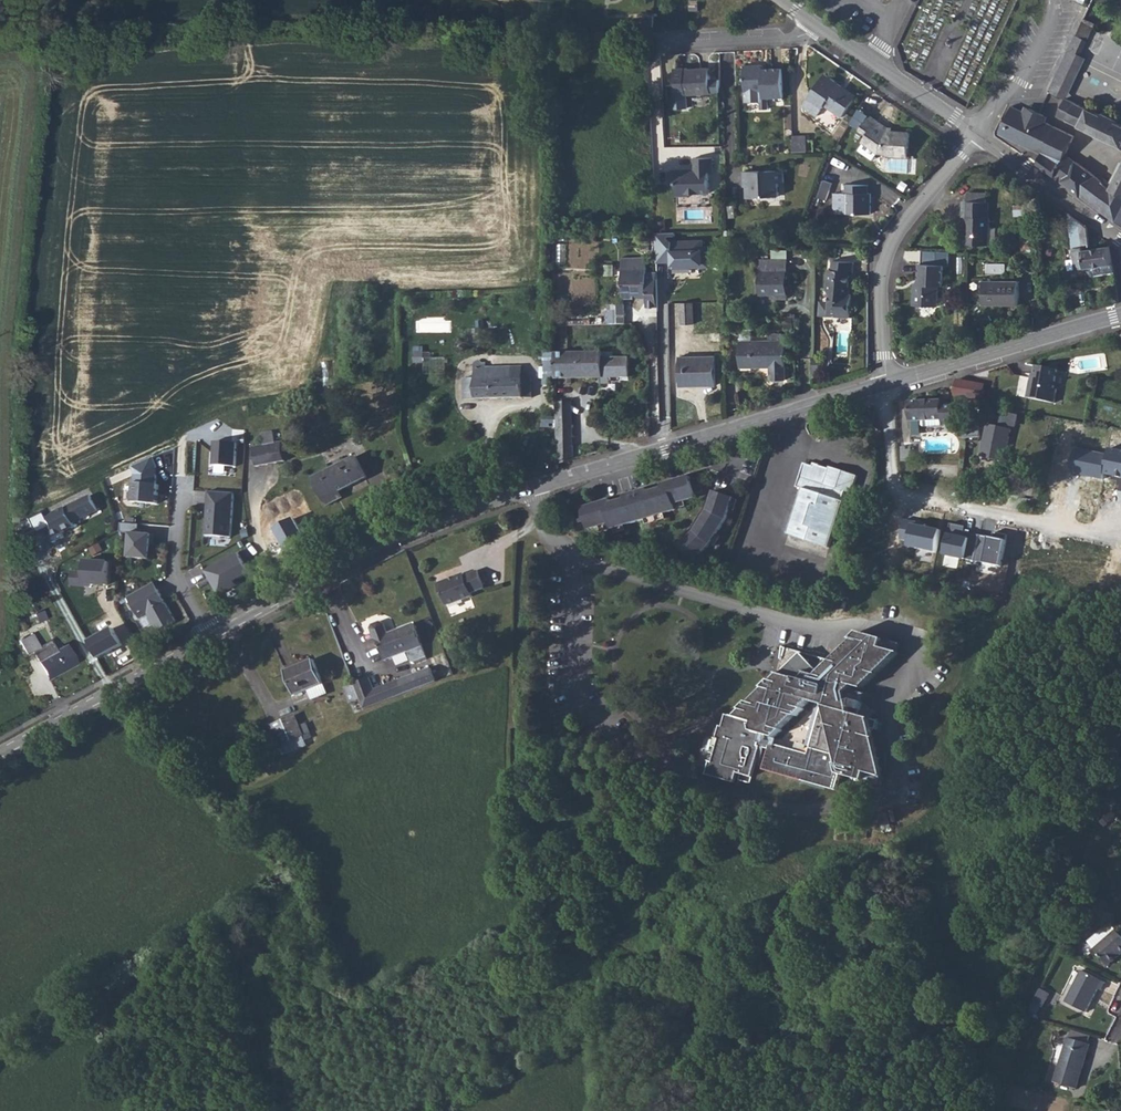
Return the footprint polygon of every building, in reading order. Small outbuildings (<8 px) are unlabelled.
[(642,26),(653,27),(654,16),(643,15),(642,26)] [(1076,35),(1087,40),(1095,24),(1084,18),(1076,35)] [(1087,40),(1076,35),(1068,52),(1049,92),(1065,99),(1066,100),(1086,59),(1080,56),(1087,40)] [(764,65),(744,66),(745,102),(761,102),(761,109),(769,109),(769,98),(784,98),(783,69),(764,69),(764,65)] [(686,68),(675,69),(677,96),(687,95),(712,93),(710,68),(686,70),(686,68)] [(843,86),(826,74),(803,106),(817,116),(825,105),(842,118),(856,98),(841,88),(843,86)] [(1057,116),(1080,127),(1120,148),(1120,126),(1117,124),(1118,122),(1103,114),(1102,117),(1066,100),(1065,99),(1057,116)] [(999,132),(1024,144),(1043,154),(1038,163),(1055,176),(1066,153),(1074,138),(1045,123),(1041,121),(1044,115),(1030,109),(1027,114),(1023,112),(1012,107),(999,132)] [(852,124),(860,130),(869,116),(861,111),(852,124)] [(869,116),(860,130),(868,135),(863,142),(864,143),(859,150),(873,160),(878,153),(879,153),(885,153),(884,155),(909,157),(910,132),(893,131),(888,131),(877,123),(879,121),(870,115),(869,116)] [(879,121),(877,123),(888,131),(893,131),(894,128),(889,127),(879,121)] [(807,136),(793,137),(794,152),(807,152),(807,136)] [(1078,161),(1066,153),(1055,176),(1063,181),(1078,161)] [(713,158),(694,159),(694,174),(689,174),(689,172),(670,172),(670,185),(677,184),(677,197),(690,196),(689,194),(710,193),(709,172),(713,172),(713,158)] [(1078,161),(1063,181),(1078,192),(1117,221),(1120,212),(1120,194),(1111,187),(1078,161)] [(1111,187),(1120,194),(1120,167),(1111,187)] [(760,171),(744,171),(744,187),(747,187),(747,198),(758,198),(758,194),(765,194),(765,196),(779,196),(779,182),(784,182),(784,170),(767,171),(767,173),(760,173),(760,171)] [(833,183),(825,180),(819,197),(826,200),(833,183)] [(869,185),(847,185),(846,194),(835,193),(834,213),(871,214),(871,193),(868,193),(869,185)] [(988,193),(968,193),(968,201),(964,201),(963,217),(967,217),(966,244),(990,245),(990,244),(997,244),(997,227),(990,227),(991,217),(989,217),(990,202),(987,202),(988,193)] [(1015,205),(1016,223),(1022,223),(1023,234),(1016,234),(1017,254),(1034,255),(1031,204),(1015,205)] [(1088,227),(1068,213),(1076,270),(1112,264),(1110,246),(1084,250),(1083,247),(1090,246),(1088,227)] [(710,269),(711,239),(675,238),(675,233),(657,232),(656,267),(672,267),(672,268),(710,269)] [(647,279),(647,272),(646,257),(622,258),(623,298),(647,298),(647,307),(658,307),(658,279),(647,279)] [(854,259),(833,258),(833,267),(829,267),(827,287),(831,292),(829,313),(851,315),(852,291),(849,291),(851,270),(854,270),(854,259)] [(777,299),(788,299),(787,260),(759,260),(760,295),(777,295),(777,299)] [(945,265),(920,264),(919,284),(915,284),(914,305),(939,306),(940,286),(944,286),(945,265)] [(1020,281),(984,281),(984,305),(1020,305),(1020,281)] [(694,302),(681,303),(682,324),(695,324),(694,302)] [(608,312),(609,325),(623,325),(622,303),(609,303),(609,312),(608,312)] [(488,330),(479,330),(479,347),(488,347),(488,330)] [(741,367),(772,366),(772,380),(786,380),(786,341),(783,341),(770,341),(740,341),(741,367)] [(603,353),(604,359),(614,358),(614,351),(603,351),(603,353)] [(603,353),(556,354),(557,379),(604,378),(610,378),(630,378),(629,358),(614,358),(604,359),(603,353)] [(557,379),(556,354),(544,354),(545,379),(557,379)] [(679,357),(680,386),(688,386),(688,382),(707,382),(707,385),(716,385),(716,356),(679,357)] [(466,401),(534,399),(533,380),(525,380),(514,380),(514,368),(488,368),(488,365),(487,365),(487,364),(484,365),(483,362),(482,361),(481,360),(478,361),(477,362),(476,364),(476,379),(465,380),(466,401)] [(1059,370),(1037,366),(1036,375),(1035,382),(1032,382),(1029,400),(1055,404),(1058,390),(1055,390),(1059,370)] [(524,367),(514,368),(514,380),(525,380),(524,367)] [(986,385),(958,380),(955,395),(984,401),(986,385)] [(942,401),(909,402),(910,422),(912,422),(921,421),(923,421),(944,420),(944,426),(955,426),(956,431),(963,439),(981,438),(980,420),(962,421),(962,406),(943,407),(942,401)] [(573,414),(572,403),(557,404),(557,415),(573,414)] [(573,414),(557,415),(559,464),(574,460),(573,414)] [(921,436),(921,421),(912,422),(913,436),(921,436)] [(1011,431),(989,426),(982,457),(1005,462),(1011,431)] [(258,467),(279,463),(277,447),(276,443),(274,433),(263,435),(264,445),(253,447),(258,467)] [(233,466),(235,443),(212,441),(210,464),(233,466)] [(279,463),(286,462),(283,442),(276,443),(277,447),(279,463)] [(1104,474),(1108,455),(1077,448),(1072,474),(1103,480),(1104,474)] [(1120,478),(1120,451),(1110,449),(1108,455),(1104,474),(1120,478)] [(314,479),(328,506),(338,501),(335,496),(341,493),(368,479),(358,457),(314,479)] [(820,469),(806,464),(798,487),(804,489),(788,533),(829,547),(845,502),(843,501),(846,492),(853,494),(859,478),(831,468),(831,469),(821,466),(820,469)] [(131,473),(130,502),(154,503),(156,484),(153,484),(154,475),(131,473)] [(611,500),(582,508),(588,530),(610,524),(612,529),(677,510),(675,505),(697,498),(696,495),(692,480),(690,477),(662,485),(663,489),(649,493),(648,489),(624,496),(625,499),(612,503),(611,500)] [(692,480),(696,495),(704,492),(700,478),(692,480)] [(231,492),(205,491),(205,502),(207,502),(206,519),(203,519),(202,535),(228,537),(231,492)] [(734,498),(715,492),(710,508),(707,507),(701,517),(704,519),(695,532),(680,546),(694,561),(711,545),(727,520),(734,498)] [(335,496),(338,501),(344,499),(341,493),(335,496)] [(50,536),(97,510),(89,495),(43,520),(39,512),(26,519),(35,535),(46,529),(50,536)] [(307,540),(294,517),(274,528),(288,551),(307,540)] [(915,522),(905,520),(901,540),(910,541),(909,547),(937,553),(942,530),(926,527),(914,525),(915,522)] [(148,543),(152,544),(152,534),(136,533),(136,524),(117,522),(116,532),(127,533),(125,557),(147,558),(148,552),(148,543)] [(980,535),(965,532),(966,527),(951,524),(945,555),(975,561),(980,535)] [(980,535),(975,561),(1002,567),(1008,535),(995,533),(994,538),(980,535)] [(231,580),(246,572),(235,552),(202,570),(216,595),(234,585),(231,580)] [(89,584),(103,586),(105,563),(79,560),(78,573),(69,572),(68,586),(88,588),(89,584)] [(450,581),(449,579),(438,584),(442,597),(444,597),(448,606),(473,597),(472,594),(485,588),(478,571),(465,576),(464,573),(455,577),(455,579),(450,581)] [(168,577),(157,581),(162,595),(173,591),(168,577)] [(151,581),(124,594),(134,616),(143,612),(151,630),(170,621),(151,581)] [(43,610),(35,613),(39,623),(47,620),(43,610)] [(27,630),(21,611),(14,613),(16,618),(15,618),(20,632),(27,630)] [(388,634),(384,624),(380,622),(373,625),(371,629),(374,638),(377,639),(385,660),(408,652),(412,662),(426,656),(414,624),(388,634)] [(98,661),(122,648),(111,627),(87,640),(98,661)] [(847,646),(845,655),(840,654),(838,662),(833,661),(784,647),(782,660),(780,666),(784,667),(782,674),(778,673),(778,674),(763,688),(766,689),(764,698),(758,696),(756,705),(748,703),(742,709),(744,710),(741,718),(734,716),(733,722),(734,722),(733,729),(723,727),(720,726),(717,739),(719,739),(713,763),(710,762),(706,775),(735,783),(738,773),(752,777),(761,747),(769,750),(763,770),(837,791),(842,775),(863,781),(868,776),(866,776),(867,773),(879,777),(882,767),(877,766),(879,757),(874,756),(877,748),(872,747),(874,738),(870,737),(872,728),(867,727),(869,718),(860,716),(863,703),(854,700),(847,695),(854,686),(861,688),(863,679),(868,681),(871,672),(876,674),(878,665),(884,667),(886,658),(891,660),(894,651),(888,650),(890,641),(859,632),(853,638),(852,647),(847,646)] [(33,634),(20,641),(27,654),(34,650),(47,675),(55,671),(56,674),(76,663),(66,645),(57,650),(51,640),(40,647),(33,634)] [(864,689),(901,653),(894,651),(891,660),(886,658),(884,667),(878,665),(876,674),(871,672),(868,681),(863,679),(861,688),(864,689)] [(304,668),(287,675),(295,695),(324,684),(314,660),(303,664),(304,668)] [(285,669),(287,675),(304,668),(303,664),(302,662),(285,669)] [(364,710),(437,682),(431,668),(374,690),(370,678),(354,684),(360,699),(364,710)] [(354,684),(344,688),(350,703),(360,699),(354,684)] [(766,689),(763,688),(748,703),(756,705),(758,696),(764,698),(766,689)] [(744,710),(742,709),(734,716),(741,718),(744,710)] [(299,727),(294,715),(271,725),(280,746),(282,745),(304,736),(310,733),(306,724),(299,727)] [(734,716),(727,715),(723,727),(733,729),(734,722),(733,722),(734,716)] [(783,731),(798,717),(790,715),(788,723),(783,722),(780,730),(783,731)] [(879,721),(869,718),(867,727),(872,728),(874,728),(877,729),(879,721)] [(872,728),(870,737),(874,738),(872,747),(877,748),(874,756),(879,757),(877,766),(882,767),(879,777),(887,779),(874,728),(872,728)] [(304,736),(282,745),(286,754),(307,745),(304,736)] [(717,739),(715,738),(709,762),(710,762),(713,763),(719,739),(717,739)] [(887,813),(879,816),(883,830),(892,828),(887,813)] [(1109,926),(1103,931),(1109,939),(1116,934),(1109,926)] [(1103,931),(1088,944),(1108,969),(1120,957),(1120,939),(1116,934),(1109,939),(1103,931)] [(1106,982),(1082,971),(1066,1003),(1088,1013),(1099,989),(1102,990),(1106,982)] [(1050,994),(1041,989),(1035,1003),(1042,1008),(1050,994)] [(1094,1047),(1073,1040),(1060,1083),(1082,1090),(1094,1047)]
